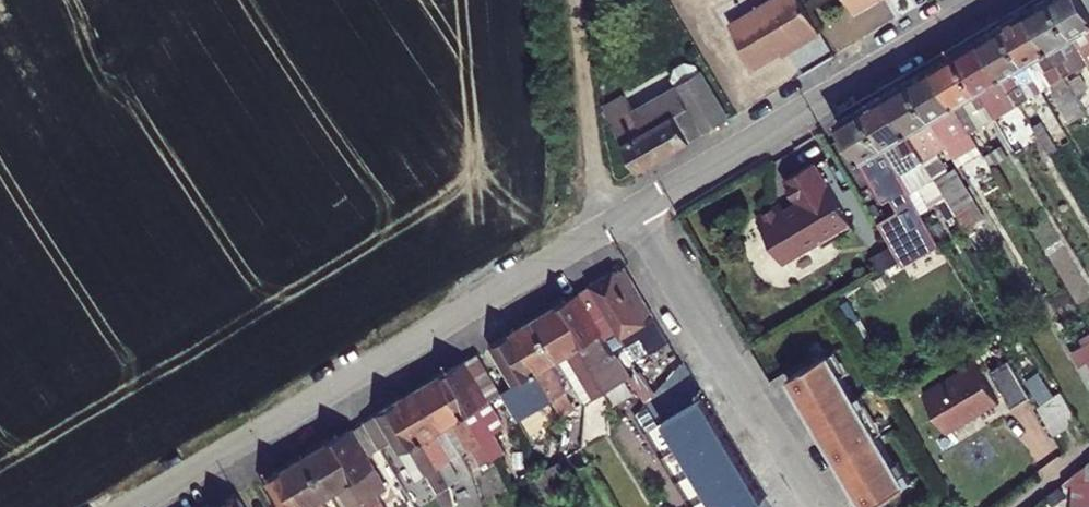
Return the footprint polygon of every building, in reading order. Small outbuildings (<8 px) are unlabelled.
[(755,68),(803,40),(804,43),(820,34),(801,0),(772,0),(730,24),(755,68)] [(855,9),(871,0),(850,0),(855,9)] [(1029,9),(1066,74),(1075,68),(1068,57),(1076,52),(1067,37),(1074,33),(1055,0),(1045,0),(1029,9)] [(1074,33),(1088,59),(1088,2),(1088,0),(1055,0),(1074,33)] [(1029,9),(1005,24),(1026,62),(1034,57),(1043,72),(1050,69),(1056,80),(1066,74),(1029,9)] [(1005,24),(982,37),(1019,102),(1028,96),(1021,85),(1028,81),(1019,66),(1026,62),(1005,24)] [(982,37),(958,51),(980,88),(987,84),(996,100),(1002,97),(1009,108),(1019,102),(982,37)] [(958,51),(934,65),(972,129),(981,124),(975,113),(981,108),(972,93),(980,88),(958,51)] [(934,65),(911,79),(932,116),(939,112),(949,128),(955,125),(961,136),(972,129),(934,65)] [(729,117),(702,71),(678,85),(690,106),(678,113),(693,138),(729,117)] [(911,79),(887,93),(924,157),(934,152),(928,141),(935,136),(925,121),(932,116),(911,79)] [(690,106),(678,85),(632,110),(624,94),(603,105),(625,143),(678,113),(690,106)] [(887,93),(863,107),(885,144),(892,139),(901,156),(908,152),(915,162),(924,157),(887,93)] [(1032,102),(1022,107),(1047,150),(1057,145),(1032,102)] [(863,107),(840,121),(877,185),(886,179),(880,168),(887,164),(877,148),(885,144),(863,107)] [(678,113),(625,143),(640,169),(693,138),(678,113)] [(797,215),(834,192),(816,162),(785,181),(798,203),(792,206),(797,215)] [(822,243),(825,247),(855,229),(834,192),(797,215),(792,206),(785,211),(781,204),(757,218),(785,265),(822,243)] [(905,204),(876,221),(901,264),(929,247),(905,204)] [(614,324),(620,334),(643,321),(615,273),(577,295),(600,333),(614,324)] [(576,345),(604,394),(616,386),(604,366),(615,360),(600,333),(577,295),(557,307),(569,328),(564,332),(572,346),(576,345)] [(557,307),(532,321),(554,358),(563,353),(593,400),(604,394),(576,345),(572,346),(564,332),(569,328),(557,307)] [(820,338),(788,356),(865,488),(915,458),(901,435),(895,438),(875,405),(881,402),(852,353),(847,356),(823,315),(811,321),(820,338)] [(532,321),(510,334),(522,354),(526,352),(563,417),(573,411),(545,363),(554,358),(532,321)] [(510,334),(488,346),(510,385),(521,379),(548,425),(563,417),(526,352),(522,354),(510,334)] [(1015,338),(996,349),(1019,387),(1037,376),(1015,338)] [(1005,379),(983,341),(930,371),(952,409),(1005,379)] [(478,355),(463,364),(485,401),(501,392),(478,355)] [(463,364),(444,375),(453,391),(449,394),(460,413),(462,412),(490,461),(503,453),(476,405),(485,401),(463,364)] [(1085,401),(1068,371),(1043,385),(1060,415),(1085,401)] [(729,506),(766,506),(690,374),(661,391),(680,423),(729,506)] [(444,375),(421,388),(442,427),(452,422),(479,468),(490,461),(462,412),(460,413),(449,394),(453,391),(444,375)] [(421,388),(395,403),(405,420),(409,419),(420,437),(418,439),(445,485),(458,478),(433,433),(442,427),(421,388)] [(392,442),(398,451),(409,445),(422,468),(435,491),(445,485),(418,439),(420,437),(409,419),(405,420),(395,403),(364,420),(381,449),(392,442)] [(328,443),(364,506),(380,506),(363,476),(372,471),(350,431),(328,443)] [(306,456),(329,496),(339,490),(349,506),(364,506),(328,443),(306,456)] [(409,445),(398,451),(411,474),(422,468),(409,445)] [(1083,458),(1079,506),(1080,506),(1088,506),(1088,454),(1083,458)] [(284,468),(307,506),(323,506),(319,501),(329,496),(306,456),(284,468)] [(284,468),(260,482),(275,506),(307,506),(284,468)] [(235,498),(218,506),(241,506),(235,498)]
